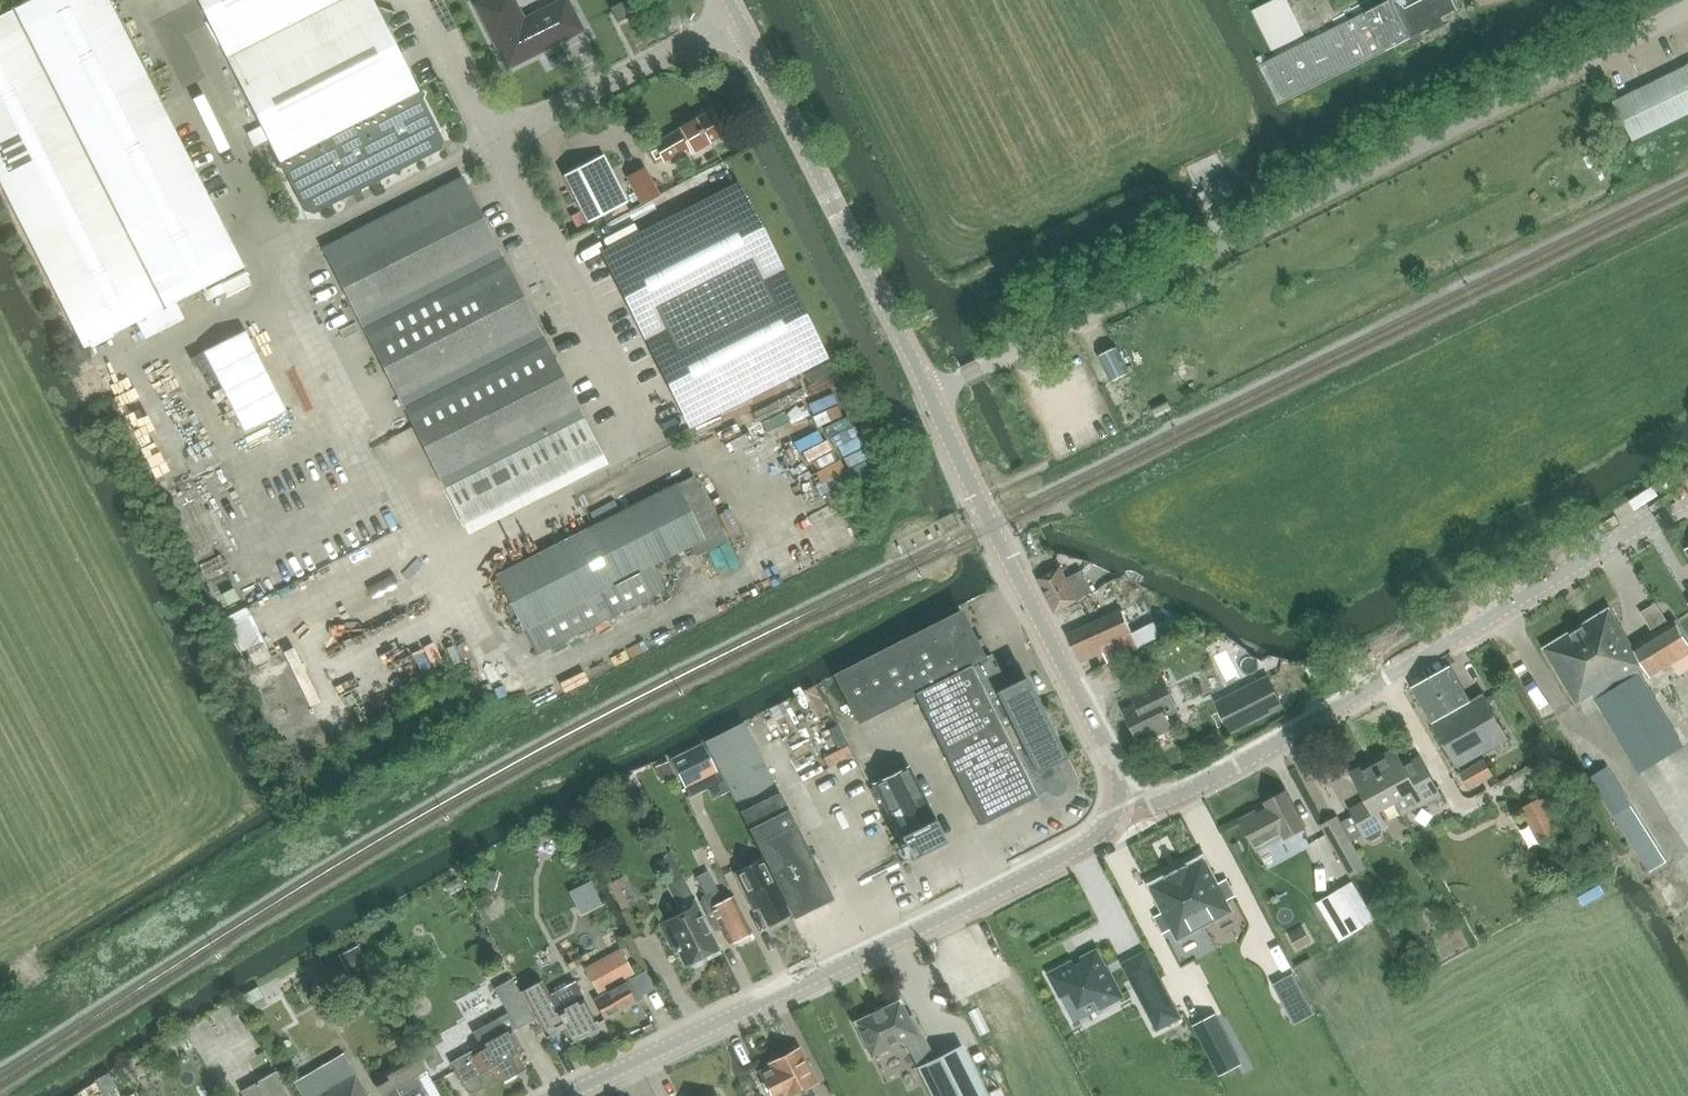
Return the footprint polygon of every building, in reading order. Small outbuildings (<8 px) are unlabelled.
[(0,16),(0,180),(85,347),(243,267),(108,0),(31,0),(0,16)] [(226,59),(233,72),(306,217),(439,150),(442,141),(370,0),(197,0),(226,59)] [(512,0),(485,0),(476,5),(506,64),(540,46),(542,51),(582,30),(567,0),(562,0),(523,20),(512,0)] [(641,11),(635,0),(626,0),(610,8),(617,23),(641,11)] [(1252,12),(1272,52),(1304,36),(1286,0),(1277,0),(1252,12)] [(1385,48),(1383,52),(1412,38),(1411,37),(1394,0),(1393,0),(1368,10),(1385,48)] [(1411,37),(1430,29),(1431,33),(1445,25),(1441,17),(1460,8),(1456,0),(1394,0),(1411,37)] [(1385,48),(1368,10),(1260,64),(1280,103),(1385,48)] [(1687,67),(1614,103),(1633,140),(1687,113),(1687,70),(1687,67)] [(677,130),(653,144),(663,160),(688,147),(691,152),(722,134),(709,111),(677,129),(677,130)] [(565,174),(589,221),(628,201),(604,154),(565,174)] [(629,177),(643,204),(661,195),(647,167),(629,177)] [(322,249),(442,486),(581,417),(461,179),(322,249)] [(825,359),(747,203),(737,184),(603,252),(690,426),(825,359)] [(1099,360),(1110,382),(1131,371),(1120,349),(1099,360)] [(496,576),(536,654),(662,589),(649,564),(688,544),(694,556),(725,541),(692,476),(496,576)] [(1037,579),(1054,613),(1094,593),(1082,570),(1067,578),(1062,566),(1037,579)] [(1067,635),(1079,663),(1104,652),(1108,660),(1162,636),(1145,600),(1067,635)] [(1632,647),(1609,609),(1543,649),(1577,705),(1592,695),(1639,773),(1684,746),(1638,670),(1645,666),(1651,677),(1671,665),(1687,655),(1687,641),(1675,620),(1669,624),(1657,603),(1641,613),(1654,634),(1632,647)] [(833,675),(834,676),(841,690),(857,723),(915,694),(980,824),(1046,791),(1047,792),(1049,794),(1050,795),(1052,796),(1055,796),(1057,796),(1059,796),(1061,795),(1063,794),(1064,793),(1065,792),(1066,791),(1066,790),(1067,788),(1067,787),(1067,786),(1067,784),(1067,782),(1067,781),(1057,761),(1065,757),(1024,677),(1007,685),(991,653),(984,657),(961,611),(833,675)] [(1671,665),(1678,676),(1687,670),(1687,655),(1671,665)] [(1415,691),(1458,766),(1508,738),(1484,695),(1471,702),(1452,670),(1415,691)] [(1130,693),(1135,705),(1129,721),(1140,742),(1173,727),(1168,715),(1174,699),(1163,678),(1130,693)] [(1252,692),(1233,700),(1228,713),(1233,725),(1261,712),(1263,717),(1284,707),(1270,678),(1250,688),(1252,692)] [(743,723),(705,741),(793,917),(831,898),(743,723)] [(807,809),(850,790),(829,742),(794,758),(803,780),(795,783),(807,809)] [(670,759),(685,789),(718,773),(703,743),(670,759)] [(1437,796),(1440,794),(1420,758),(1405,766),(1395,749),(1373,761),(1395,802),(1403,815),(1425,803),(1429,804),(1436,800),(1437,796)] [(1494,775),(1484,759),(1460,773),(1469,789),(1494,775)] [(1395,802),(1373,761),(1351,774),(1366,802),(1351,810),(1354,815),(1364,834),(1367,838),(1373,840),(1381,836),(1382,826),(1386,824),(1379,812),(1395,802)] [(874,782),(911,857),(945,840),(908,765),(874,782)] [(1591,778),(1650,874),(1667,863),(1608,767),(1591,778)] [(1241,820),(1257,851),(1284,836),(1286,839),(1305,828),(1286,793),(1265,804),(1266,806),(1241,820)] [(1520,810),(1537,842),(1560,829),(1543,797),(1520,810)] [(1351,841),(1364,834),(1354,815),(1341,822),(1350,839),(1351,841)] [(1333,847),(1350,839),(1341,822),(1337,816),(1321,825),(1333,847)] [(1333,847),(1349,876),(1366,867),(1351,841),(1350,839),(1333,847)] [(665,881),(682,916),(662,927),(672,946),(675,945),(684,966),(689,964),(690,966),(695,968),(702,964),(704,961),(702,957),(718,949),(670,850),(662,861),(668,873),(667,880),(665,881)] [(1186,865),(1176,870),(1205,926),(1233,911),(1227,900),(1235,896),(1226,880),(1218,884),(1204,858),(1205,858),(1204,856),(1202,857),(1187,865),(1186,865)] [(734,872),(754,911),(758,909),(766,925),(774,921),(776,924),(786,919),(784,916),(788,914),(759,859),(734,872)] [(1657,875),(1666,890),(1684,879),(1675,864),(1657,875)] [(714,931),(720,928),(728,944),(750,933),(731,896),(722,900),(707,870),(695,876),(704,894),(701,896),(699,902),(714,931)] [(1205,926),(1176,870),(1165,876),(1150,884),(1148,885),(1149,887),(1163,913),(1155,917),(1163,933),(1171,929),(1177,940),(1205,926)] [(602,904),(590,880),(569,891),(581,915),(602,904)] [(1318,903),(1340,942),(1364,928),(1342,889),(1318,903)] [(584,968),(598,993),(632,975),(618,949),(584,968)] [(1095,1000),(1100,1009),(1122,997),(1109,973),(1097,951),(1081,959),(1083,963),(1076,967),(1073,962),(1050,974),(1062,997),(1071,993),(1079,1008),(1095,1000)] [(644,971),(592,999),(604,1020),(643,999),(641,995),(653,988),(644,971)] [(1149,1014),(1162,1007),(1170,1024),(1181,1018),(1158,974),(1135,987),(1149,1014)] [(1293,974),(1273,985),(1286,1008),(1306,997),(1293,974)] [(494,988),(508,1013),(473,1032),(480,1046),(451,1062),(467,1090),(473,1093),(480,1088),(481,1082),(480,1078),(493,1072),(499,1082),(524,1068),(516,1054),(523,1050),(512,1030),(516,1028),(516,1030),(534,1020),(512,978),(494,988)] [(558,1011),(541,981),(521,992),(545,1038),(561,1029),(570,1042),(586,1033),(589,1035),(597,1031),(597,1027),(599,1026),(583,997),(558,1011)] [(257,986),(244,994),(254,1010),(267,1003),(257,986)] [(870,1057),(903,1040),(930,1095),(986,1095),(962,1046),(933,1060),(911,1014),(907,1017),(899,1001),(854,1023),(870,1057)] [(1232,1048),(1215,1016),(1195,1026),(1212,1058),(1232,1048)] [(777,1082),(784,1095),(790,1095),(795,1094),(797,1095),(814,1095),(810,1086),(817,1083),(799,1048),(797,1048),(796,1045),(786,1051),(787,1054),(779,1058),(778,1055),(768,1060),(769,1063),(767,1064),(769,1066),(759,1071),(767,1087),(777,1082)] [(302,1095),(367,1095),(343,1053),(294,1082),(302,1095)] [(426,1073),(416,1054),(385,1072),(387,1075),(373,1083),(381,1095),(429,1095),(418,1078),(426,1073)] [(275,1069),(241,1089),(245,1095),(291,1095),(275,1069)]
